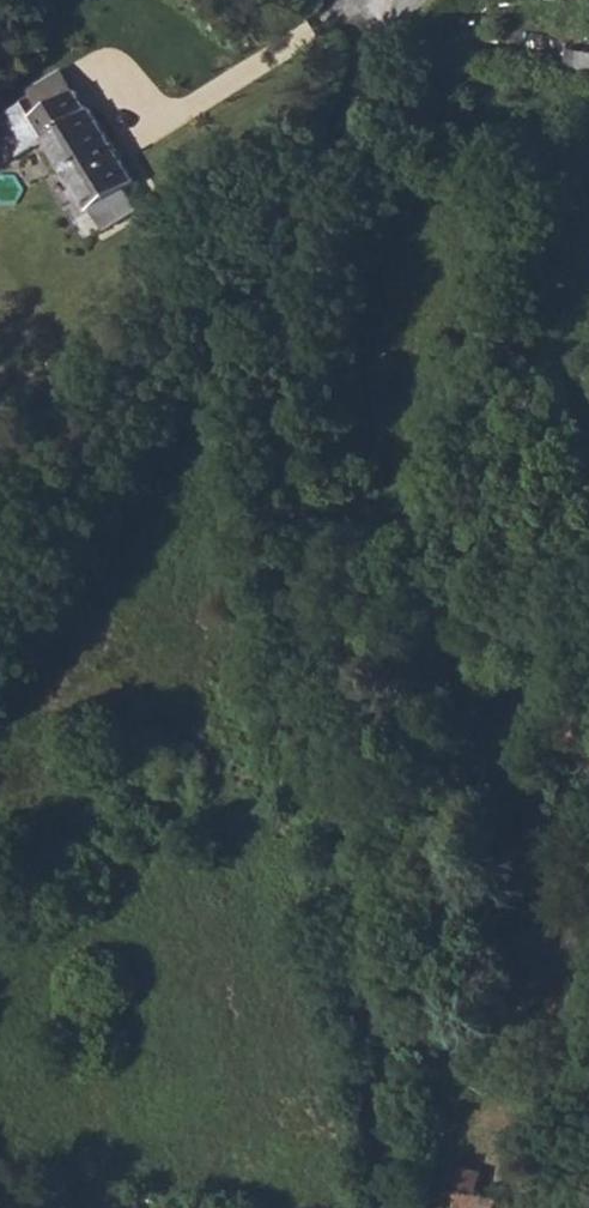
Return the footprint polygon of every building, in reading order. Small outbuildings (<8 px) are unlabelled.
[(509,47),(507,67),(544,73),(546,52),(509,47)] [(568,70),(588,73),(588,50),(570,48),(568,70)] [(0,106),(0,120),(19,146),(48,129),(89,199),(96,197),(108,218),(143,198),(130,176),(136,169),(93,96),(87,96),(77,80),(37,103),(28,90),(0,106)] [(3,156),(19,146),(0,120),(0,151),(3,156)] [(484,1191),(489,1169),(469,1164),(463,1186),(484,1191)] [(502,1197),(458,1187),(453,1207),(500,1207),(502,1197)]
